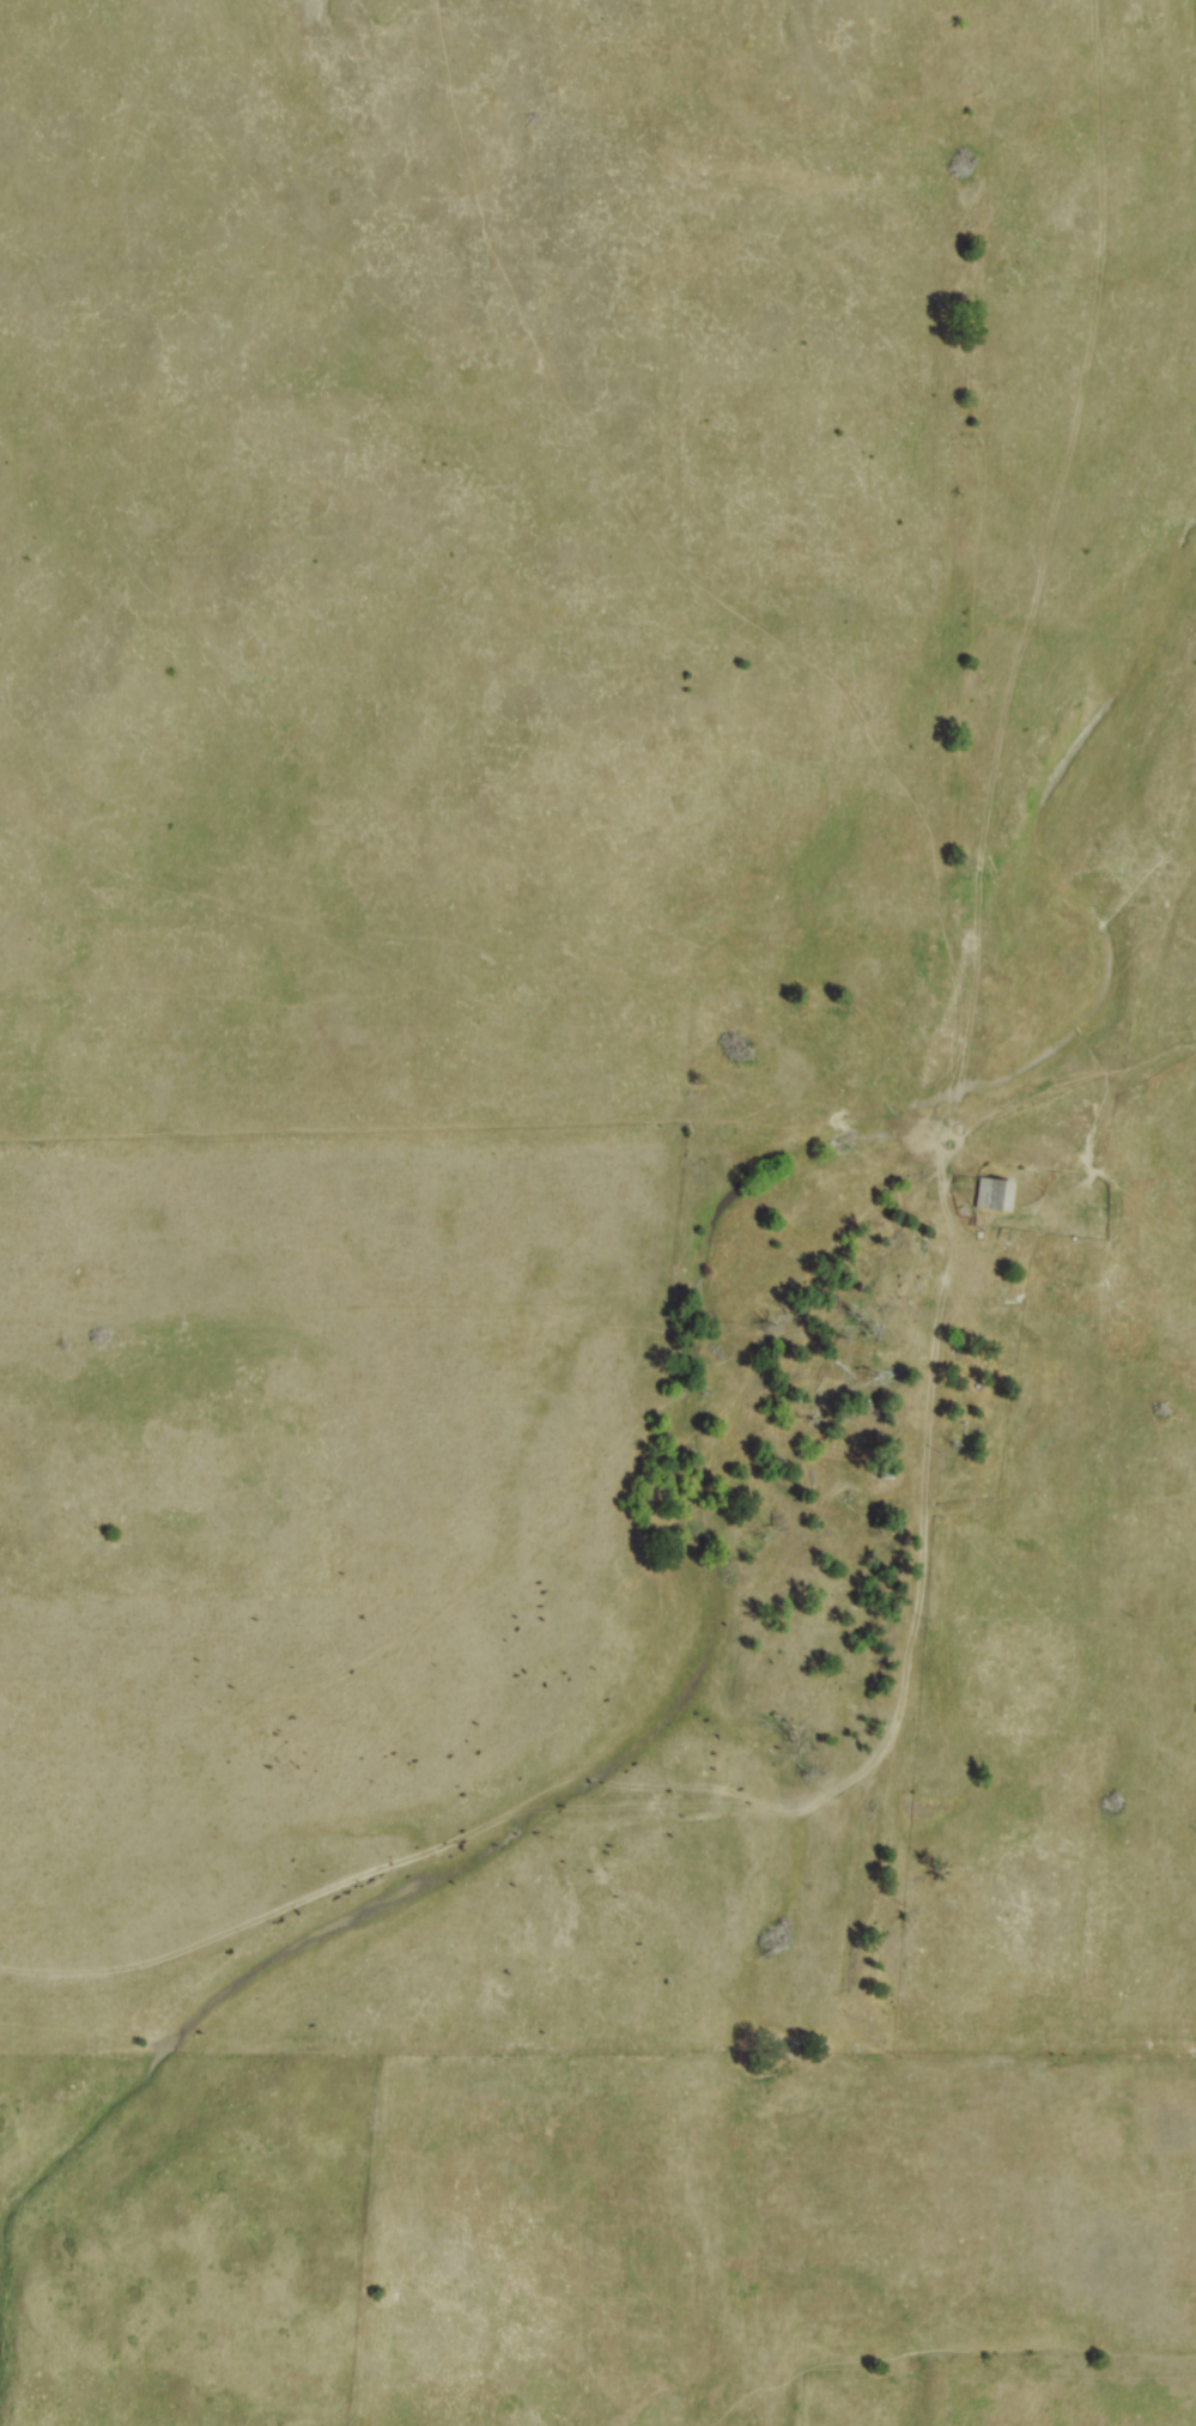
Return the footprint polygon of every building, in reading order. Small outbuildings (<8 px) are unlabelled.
[(1008,1214),(1011,1182),(975,1179),(972,1210),(1008,1214)]
